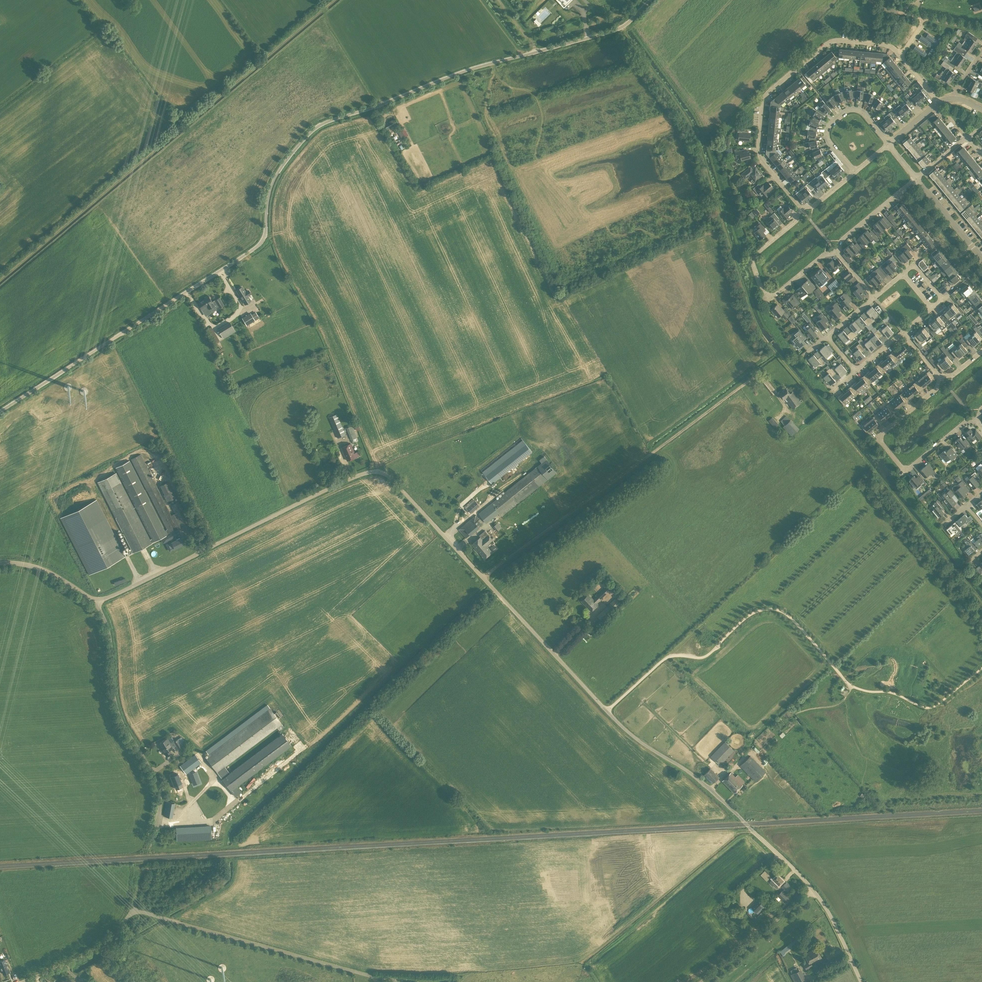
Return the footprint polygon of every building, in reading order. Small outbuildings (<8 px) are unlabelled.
[(963,40),(964,40),(974,47),(977,43),(972,39),(974,36),(969,32),(967,32),(965,35),(966,36),(963,40)] [(928,34),(926,37),(925,37),(937,45),(939,41),(928,34)] [(921,35),(921,36),(919,39),(930,47),(932,43),(921,35)] [(971,52),(974,47),(964,40),(962,44),(959,42),(956,46),(961,50),(963,51),(965,48),(971,52)] [(914,49),(913,49),(924,57),(927,53),(915,45),(915,46),(916,46),(914,49)] [(957,52),(954,56),(963,63),(966,59),(959,53),(961,50),(956,46),(953,49),(957,52)] [(838,57),(844,57),(845,49),(839,49),(839,52),(836,52),(837,57),(838,57)] [(836,57),(837,57),(836,52),(833,54),(831,51),(827,55),(832,61),(836,57)] [(882,53),(877,52),(876,60),(882,61),(883,61),(885,56),(887,53),(882,53)] [(832,61),(827,55),(823,58),(830,67),(834,63),(832,61)] [(883,62),(887,66),(893,61),(890,57),(887,59),(885,56),(883,61),(883,62)] [(960,67),(963,63),(954,56),(953,56),(950,60),(946,57),(944,61),(954,68),(956,64),(960,67)] [(830,67),(823,58),(819,62),(826,70),(830,67)] [(888,72),(897,65),(893,61),(887,66),(885,68),(888,72)] [(941,64),(946,68),(943,72),(942,71),(953,79),(956,74),(951,71),(952,70),(949,68),(950,66),(945,62),(943,61),(941,64)] [(826,70),(819,62),(814,65),(821,74),(826,70)] [(821,74),(814,65),(810,69),(817,77),(821,74)] [(892,77),(900,70),(897,65),(888,72),(892,77)] [(813,80),(817,77),(810,69),(806,72),(809,76),(807,78),(811,83),(813,80)] [(895,81),(904,74),(900,70),(892,77),(895,81)] [(950,83),(953,79),(942,71),(939,75),(937,74),(934,77),(940,81),(942,78),(950,83)] [(904,74),(895,81),(899,85),(901,83),(907,78),(904,74)] [(798,79),(795,81),(801,88),(805,85),(807,86),(809,84),(803,76),(799,80),(798,79)] [(910,82),(907,78),(901,83),(899,85),(904,91),(909,88),(907,85),(910,82)] [(978,87),(980,82),(981,83),(981,80),(979,78),(978,81),(977,80),(976,80),(972,78),(969,83),(978,87)] [(794,84),(792,85),(797,91),(801,88),(795,81),(793,83),(794,84)] [(975,92),(978,87),(969,83),(967,88),(973,91),(972,95),(977,97),(979,93),(975,92)] [(797,91),(792,85),(790,86),(787,88),(793,95),(795,97),(799,93),(797,91)] [(846,92),(847,99),(847,101),(851,100),(852,99),(856,98),(857,90),(851,91),(851,89),(850,90),(849,87),(848,86),(845,87),(846,92)] [(921,90),(916,94),(922,101),(927,97),(923,92),(925,90),(921,86),(919,88),(921,90)] [(784,92),(789,98),(793,95),(787,88),(785,90),(785,91),(784,92)] [(837,89),(834,91),(836,96),(839,103),(839,104),(842,103),(843,101),(847,99),(846,92),(841,94),(841,92),(840,92),(839,90),(837,89)] [(857,90),(856,98),(856,100),(859,100),(861,99),(865,100),(868,93),(862,92),(863,90),(857,90)] [(791,101),(789,98),(784,92),(782,93),(781,93),(779,95),(785,102),(787,104),(791,101)] [(868,93),(865,100),(864,102),(867,104),(869,103),(873,105),(877,99),(873,97),(874,95),(868,93)] [(907,94),(905,96),(911,103),(914,101),(918,105),(922,101),(916,94),(915,93),(910,97),(909,96),(907,94)] [(772,102),(780,106),(785,102),(779,95),(776,97),(777,98),(774,100),(773,101),(772,102)] [(836,105),(839,103),(836,96),(832,99),(831,97),(826,101),(833,109),(835,107),(836,105)] [(905,103),(901,107),(907,114),(911,110),(908,106),(911,103),(905,96),(903,98),(904,100),(908,104),(907,105),(905,103)] [(877,99),(873,105),(871,107),(874,109),(876,109),(880,112),(885,108),(886,107),(881,103),(882,102),(877,98),(877,99)] [(821,108),(818,111),(823,115),(826,112),(827,113),(829,113),(831,111),(822,100),(820,102),(819,104),(821,106),(820,106),(821,108)] [(770,111),(779,112),(780,106),(772,102),(772,103),(772,105),(771,105),(770,111)] [(907,114),(901,107),(899,105),(894,109),(891,106),(889,108),(896,116),(899,114),(902,118),(907,114)] [(883,117),(884,118),(891,127),(896,123),(892,119),(896,116),(889,108),(887,106),(886,107),(885,108),(889,113),(883,117)] [(814,116),(812,120),(817,122),(820,119),(821,119),(823,119),(825,116),(823,115),(818,111),(813,108),(811,110),(811,112),(813,114),(813,115),(814,116)] [(920,125),(922,128),(929,122),(931,124),(932,123),(935,127),(943,121),(939,117),(938,117),(936,115),(935,113),(920,125)] [(810,126),(808,131),(814,131),(816,127),(817,127),(819,126),(820,123),(817,122),(812,120),(807,118),(806,121),(806,123),(809,124),(808,125),(810,126)] [(891,127),(884,118),(880,122),(879,121),(876,123),(883,130),(885,128),(887,130),(891,127)] [(391,125),(395,123),(393,119),(389,121),(384,124),(387,130),(392,127),(391,125)] [(939,131),(946,125),(943,121),(935,127),(939,131)] [(942,135),(949,129),(946,125),(939,131),(942,135)] [(747,133),(747,130),(738,129),(737,133),(739,133),(738,140),(742,140),(742,141),(745,142),(746,141),(746,140),(750,141),(750,134),(747,133)] [(946,139),(953,133),(949,129),(942,135),(946,139)] [(809,137),(808,142),(815,141),(815,136),(816,136),(818,135),(818,132),(814,131),(808,131),(807,131),(807,136),(809,137)] [(956,138),(955,136),(953,133),(946,139),(944,141),(947,145),(948,145),(950,147),(958,141),(956,138)] [(908,147),(914,141),(918,139),(916,136),(913,139),(909,135),(903,141),(908,147)] [(811,147),(812,152),(818,150),(817,145),(818,145),(819,143),(819,140),(815,141),(808,142),(805,143),(805,147),(809,146),(809,148),(811,147)] [(916,144),(914,141),(908,147),(911,151),(921,143),(920,141),(916,144)] [(776,150),(776,144),(767,143),(767,144),(768,144),(767,150),(768,151),(768,152),(776,150)] [(921,143),(911,151),(915,156),(922,150),(920,148),(923,145),(921,143)] [(958,158),(960,156),(967,151),(964,146),(963,147),(961,145),(953,151),(955,153),(954,154),(958,158)] [(822,148),(818,150),(812,152),(809,154),(810,157),(812,157),(814,157),(814,158),(817,157),(819,162),(825,157),(822,153),(823,151),(822,148)] [(747,152),(746,149),(735,152),(736,157),(740,156),(741,160),(750,157),(749,151),(747,152)] [(773,161),(780,155),(776,150),(768,152),(768,154),(769,154),(770,156),(769,157),(773,161)] [(922,150),(915,156),(919,161),(929,152),(927,150),(924,153),(922,150)] [(963,161),(971,155),(967,151),(960,156),(963,161)] [(931,155),(929,152),(919,161),(924,167),(931,161),(928,157),(931,155)] [(776,165),(783,160),(780,155),(773,161),(774,162),(774,161),(777,165),(776,165)] [(967,165),(974,159),(971,155),(963,161),(967,165)] [(842,163),(838,158),(831,164),(840,174),(844,171),(840,165),(842,163)] [(970,169),(977,163),(974,159),(967,165),(970,169)] [(780,170),(787,164),(783,160),(776,165),(780,170)] [(971,175),(981,167),(977,163),(970,169),(968,171),(971,175)] [(784,173),(790,168),(787,164),(780,170),(781,170),(784,173)] [(826,168),(826,169),(824,171),(828,176),(832,174),(835,178),(840,174),(831,164),(826,168)] [(763,176),(759,171),(758,172),(755,167),(753,169),(751,167),(742,174),(745,178),(749,175),(753,179),(751,180),(753,183),(760,178),(760,179),(763,176)] [(929,172),(934,178),(944,170),(943,170),(942,168),(939,171),(936,167),(929,172)] [(981,167),(971,175),(975,179),(976,178),(978,180),(980,179),(981,177),(981,169),(981,167)] [(788,178),(794,173),(790,168),(784,173),(783,174),(787,179),(788,178)] [(944,170),(934,178),(937,183),(944,177),(942,175),(945,172),(944,170)] [(822,173),(817,178),(824,187),(829,183),(825,179),(828,176),(824,171),(821,173),(822,173)] [(794,173),(788,178),(791,182),(793,184),(801,177),(799,176),(797,173),(796,174),(794,173)] [(824,187),(817,178),(816,177),(808,183),(813,189),(816,187),(820,191),(824,187)] [(944,177),(937,183),(941,188),(951,179),(949,177),(946,180),(944,177)] [(951,179),(941,188),(945,192),(952,187),(950,184),(953,181),(951,179)] [(768,183),(764,187),(763,185),(761,186),(759,183),(753,188),(758,195),(760,195),(760,194),(764,198),(770,193),(768,191),(771,187),(768,183)] [(808,183),(800,190),(808,200),(813,196),(810,192),(813,189),(808,183)] [(952,187),(945,192),(949,197),(961,187),(959,185),(957,187),(954,189),(952,187)] [(961,187),(949,197),(953,201),(960,196),(957,193),(961,191),(959,189),(961,188),(961,187)] [(804,203),(808,200),(800,190),(796,193),(793,195),(797,200),(800,198),(804,203)] [(960,196),(953,201),(957,206),(966,198),(965,196),(962,198),(960,196)] [(968,200),(966,198),(957,206),(960,211),(967,205),(965,203),(968,200)] [(899,213),(906,208),(902,203),(896,209),(898,211),(897,212),(898,214),(899,213)] [(962,212),(967,218),(975,211),(973,209),(975,208),(972,204),(962,212)] [(789,214),(792,211),(788,205),(784,208),(783,207),(778,212),(784,220),(790,215),(789,214)] [(906,208),(899,213),(903,217),(909,212),(906,208)] [(975,211),(967,218),(971,223),(977,218),(975,215),(979,212),(977,210),(975,211)] [(909,212),(903,217),(906,221),(913,216),(909,212)] [(768,223),(773,229),(779,224),(776,220),(778,218),(779,219),(774,213),(769,217),(768,222),(768,223)] [(908,227),(910,226),(916,220),(913,216),(906,221),(904,223),(908,227)] [(886,222),(882,218),(877,221),(883,228),(885,227),(887,229),(892,225),(888,220),(886,222)] [(971,223),(974,228),(981,221),(981,218),(979,220),(977,218),(971,223)] [(916,220),(910,226),(913,230),(920,224),(916,220)] [(874,232),(878,236),(882,233),(882,232),(881,230),(883,228),(877,221),(873,225),(877,230),(874,232)] [(763,232),(766,230),(760,223),(756,226),(758,229),(754,232),(757,235),(756,235),(759,240),(766,235),(763,232)] [(920,224),(913,230),(917,234),(923,228),(920,224)] [(923,228),(917,234),(920,238),(927,233),(923,228)] [(871,234),(867,230),(863,234),(868,241),(870,239),(872,240),(874,238),(876,241),(878,239),(873,233),(871,234)] [(927,233),(920,238),(924,242),(930,237),(927,233)] [(866,246),(864,244),(868,241),(863,234),(858,237),(862,242),(859,244),(863,248),(866,246)] [(930,237),(924,242),(929,249),(934,245),(932,242),(934,241),(930,237)] [(856,247),(852,242),(848,246),(854,253),(856,251),(858,253),(862,249),(858,245),(856,247)] [(902,252),(903,252),(908,258),(912,255),(908,250),(911,248),(907,243),(900,249),(902,252)] [(852,260),(849,257),(854,253),(848,246),(843,250),(847,254),(845,256),(850,262),(852,260)] [(942,255),(939,251),(938,251),(936,249),(931,253),(933,256),(932,256),(936,261),(942,255)] [(904,262),(908,258),(903,252),(902,252),(898,255),(896,253),(894,254),(898,260),(900,258),(904,262)] [(942,255),(936,261),(939,265),(946,260),(942,255)] [(885,261),(888,264),(893,271),(897,267),(894,263),(897,261),(892,256),(885,261)] [(827,264),(833,271),(841,264),(838,259),(834,263),(832,260),(827,264)] [(946,260),(939,265),(943,270),(950,264),(946,260)] [(893,271),(888,264),(885,261),(881,265),(879,267),(883,272),(886,270),(889,274),(893,271)] [(950,264),(943,270),(947,274),(953,268),(950,264)] [(811,276),(819,285),(828,278),(821,268),(811,276)] [(875,270),(877,273),(873,276),(878,283),(883,279),(879,275),(882,274),(877,268),(875,270)] [(953,268),(947,274),(950,278),(957,273),(953,268)] [(961,277),(957,273),(950,278),(948,280),(952,285),(954,283),(955,284),(960,280),(959,279),(961,277)] [(853,282),(856,280),(852,274),(844,281),(847,284),(851,281),(853,282)] [(874,286),(878,283),(873,276),(869,280),(874,286)] [(831,290),(839,284),(835,279),(827,286),(831,290)] [(811,283),(805,288),(802,285),(795,291),(801,297),(807,292),(810,292),(815,288),(811,283)] [(862,291),(864,289),(861,285),(861,286),(858,283),(854,286),(856,289),(854,291),(854,292),(854,293),(855,295),(856,295),(859,298),(864,294),(862,291)] [(940,291),(945,287),(944,287),(946,285),(945,283),(943,285),(938,289),(940,291)] [(961,289),(966,295),(973,289),(969,285),(967,286),(967,285),(961,289)] [(239,288),(236,290),(244,302),(245,304),(251,301),(249,299),(247,295),(250,293),(249,291),(248,291),(245,293),(244,290),(242,287),(241,287),(239,288)] [(821,299),(824,296),(818,288),(814,291),(816,293),(816,294),(818,297),(819,296),(821,299)] [(973,289),(966,295),(970,299),(976,294),(973,289)] [(840,296),(843,300),(839,303),(845,310),(851,306),(847,300),(849,298),(845,292),(840,296)] [(976,294),(970,299),(973,304),(980,298),(976,294)] [(209,296),(205,299),(208,303),(206,304),(211,312),(212,312),(215,308),(213,305),(217,303),(215,300),(212,302),(209,296)] [(787,297),(786,297),(783,300),(786,303),(787,302),(789,304),(789,305),(791,308),(793,306),(794,307),(799,302),(794,296),(791,298),(790,296),(789,298),(788,297),(787,297)] [(219,298),(215,300),(217,303),(219,308),(224,305),(223,304),(219,298)] [(973,304),(977,308),(981,304),(981,301),(980,298),(973,304)] [(205,299),(198,303),(198,304),(201,309),(205,315),(206,314),(210,313),(211,312),(206,304),(208,303),(205,299)] [(838,311),(841,309),(835,303),(830,307),(831,309),(828,311),(835,319),(841,314),(838,311)] [(960,307),(958,309),(953,303),(951,305),(950,304),(947,307),(954,315),(955,316),(956,318),(964,312),(960,307)] [(771,311),(774,314),(775,313),(778,317),(781,314),(785,319),(791,314),(785,307),(782,310),(777,304),(774,307),(772,309),(772,310),(771,311)] [(870,315),(867,318),(871,323),(874,321),(873,319),(878,314),(872,307),(866,311),(870,315)] [(947,317),(945,319),(949,324),(956,318),(955,316),(954,315),(947,307),(944,309),(945,310),(943,312),(947,317)] [(824,316),(822,313),(817,317),(819,320),(816,322),(822,329),(828,325),(822,318),(824,316)] [(949,324),(945,319),(943,321),(938,315),(936,317),(935,316),(932,319),(942,330),(949,324)] [(868,326),(871,323),(867,318),(864,320),(860,316),(855,321),(861,328),(866,324),(868,326)] [(934,336),(942,330),(932,319),(930,321),(931,322),(928,324),(932,329),(930,331),(934,336)] [(856,333),(861,328),(855,321),(849,325),(853,329),(850,332),(854,337),(857,335),(856,333)] [(218,330),(223,339),(236,331),(230,322),(218,330)] [(813,331),(816,329),(810,322),(805,326),(807,329),(805,331),(807,333),(806,334),(808,336),(809,336),(811,338),(816,334),(813,331)] [(880,327),(877,330),(881,336),(884,333),(888,337),(893,333),(887,325),(882,329),(880,327)] [(981,338),(977,333),(980,331),(978,329),(974,325),(972,327),(976,331),(971,335),(978,344),(980,341),(979,340),(981,338)] [(220,342),(211,326),(206,329),(214,345),(220,342)] [(878,338),(881,336),(877,330),(874,327),(871,330),(875,335),(870,339),(876,347),(882,342),(878,338)] [(920,328),(918,331),(926,340),(927,341),(931,337),(932,338),(934,336),(930,331),(928,333),(924,328),(921,330),(920,328)] [(796,345),(799,348),(805,343),(799,336),(802,334),(798,329),(793,334),(795,336),(791,339),(795,343),(794,344),(796,346),(796,345)] [(851,340),(854,337),(850,332),(847,334),(843,330),(838,335),(844,343),(849,338),(851,340)] [(921,344),(926,340),(918,331),(915,333),(916,334),(914,336),(919,343),(917,345),(920,349),(923,347),(921,344)] [(975,346),(978,344),(971,335),(966,339),(972,347),(974,345),(975,346)] [(871,351),(876,347),(870,339),(865,343),(863,341),(860,344),(859,343),(864,350),(867,347),(871,351)] [(911,355),(914,353),(904,342),(900,345),(901,345),(901,347),(898,349),(904,356),(907,353),(910,355),(911,355)] [(861,352),(864,350),(859,343),(856,346),(858,349),(853,353),(855,355),(853,357),(856,360),(857,359),(859,361),(865,356),(861,352)] [(961,343),(956,347),(963,356),(966,353),(965,352),(967,350),(961,343)] [(823,354),(820,356),(825,363),(825,362),(828,359),(826,357),(832,353),(825,345),(820,350),(823,354)] [(960,358),(963,356),(956,347),(954,345),(950,348),(952,351),(951,351),(957,359),(959,357),(960,358)] [(895,350),(891,353),(897,361),(898,361),(899,363),(900,362),(902,363),(903,362),(903,360),(901,358),(904,356),(898,349),(897,350),(895,350)] [(887,358),(885,360),(890,367),(897,361),(891,353),(887,356),(887,358)] [(822,365),(825,363),(820,356),(817,359),(813,355),(808,359),(814,367),(820,363),(822,365)] [(946,355),(941,359),(948,368),(951,365),(950,364),(952,363),(946,355)] [(946,370),(948,368),(941,359),(936,363),(942,371),(945,369),(946,370)] [(884,372),(890,367),(885,360),(883,361),(882,361),(881,361),(877,364),(884,372)] [(833,365),(829,368),(835,374),(838,371),(841,376),(847,371),(840,363),(835,368),(833,365)] [(877,378),(884,372),(877,364),(874,367),(874,369),(871,371),(877,378)] [(832,377),(835,374),(829,368),(828,366),(825,367),(827,370),(826,370),(828,373),(823,377),(825,380),(824,381),(826,384),(828,383),(830,385),(835,381),(832,377)] [(870,383),(877,378),(871,371),(870,372),(868,372),(864,375),(870,383)] [(929,371),(922,376),(927,383),(929,382),(931,382),(935,379),(929,371)] [(864,389),(870,383),(864,375),(860,378),(860,380),(858,382),(864,389)] [(925,385),(927,383),(922,376),(915,382),(922,390),(925,387),(925,386),(925,385)] [(857,394),(864,389),(858,382),(856,383),(855,383),(850,386),(857,394)] [(915,382),(908,387),(914,394),(916,393),(917,393),(918,393),(922,390),(915,382)] [(850,400),(857,394),(850,386),(847,389),(847,390),(847,391),(845,393),(850,400)] [(912,396),(914,394),(908,387),(902,393),(908,401),(912,398),(912,397),(912,396)] [(803,401),(801,399),(800,400),(796,395),(799,394),(796,390),(795,390),(790,394),(786,388),(779,393),(784,399),(785,399),(792,409),(803,401)] [(843,406),(850,400),(845,393),(843,394),(841,394),(837,398),(843,406)] [(902,393),(895,399),(900,405),(902,404),(904,404),(908,401),(902,393)] [(899,407),(900,405),(895,399),(888,404),(895,412),(899,409),(898,409),(899,407)] [(888,404),(881,410),(887,416),(889,415),(891,415),(895,412),(888,404)] [(885,418),(887,416),(881,410),(875,415),(881,423),(885,420),(885,418)] [(337,414),(329,417),(338,438),(346,435),(337,414)] [(790,419),(786,415),(780,421),(784,425),(783,427),(791,436),(799,428),(790,419)] [(877,426),(881,423),(875,415),(868,421),(874,427),(876,426),(877,426)] [(775,428),(779,424),(772,417),(768,421),(775,428)] [(872,429),(874,427),(868,421),(861,426),(868,434),(872,431),(872,429)] [(352,425),(347,427),(352,439),(357,437),(352,425)] [(981,436),(976,429),(973,432),(970,429),(965,433),(972,441),(975,438),(977,440),(981,436)] [(970,444),(966,440),(964,441),(960,437),(954,442),(958,447),(959,445),(962,448),(965,446),(966,448),(970,444)] [(358,452),(355,453),(351,444),(342,447),(348,460),(360,455),(358,452)] [(518,450),(485,475),(492,484),(512,468),(513,469),(517,466),(516,465),(524,458),(532,452),(525,444),(518,450)] [(946,451),(945,450),(940,454),(939,454),(942,457),(946,461),(951,457),(952,459),(957,454),(951,447),(946,451)] [(542,463),(507,490),(478,513),(485,522),(498,512),(501,516),(557,472),(544,456),(539,460),(542,463)] [(936,477),(939,475),(934,470),(932,472),(926,465),(921,470),(923,473),(922,474),(925,478),(927,476),(933,474),(936,477)] [(130,553),(153,542),(117,472),(95,484),(130,553)] [(966,480),(973,488),(979,483),(976,480),(976,479),(979,477),(974,472),(969,476),(968,478),(969,478),(966,480)] [(921,483),(923,481),(919,477),(917,479),(914,475),(911,477),(912,478),(909,480),(912,482),(910,484),(910,485),(912,488),(913,488),(915,486),(917,489),(922,484),(921,483)] [(161,485),(168,501),(177,497),(170,481),(161,485)] [(952,489),(955,492),(956,491),(962,498),(967,494),(963,490),(966,487),(961,481),(956,485),(954,485),(952,487),(952,489)] [(947,492),(941,496),(950,507),(956,503),(951,497),(954,494),(950,489),(947,492)] [(90,575),(126,557),(98,499),(61,517),(66,527),(69,525),(89,566),(86,567),(90,575)] [(475,500),(466,508),(471,514),(480,506),(475,500)] [(939,517),(944,512),(939,506),(941,504),(938,500),(933,504),(935,507),(932,510),(939,517)] [(956,521),(960,526),(965,522),(966,524),(971,520),(965,514),(956,521)] [(471,535),(480,527),(479,527),(483,523),(476,515),(459,529),(463,534),(462,536),(463,537),(465,536),(466,538),(470,534),(471,535)] [(964,536),(966,534),(960,526),(956,521),(946,529),(950,534),(954,531),(957,534),(960,531),(964,536)] [(498,522),(493,526),(498,531),(503,527),(498,522)] [(478,551),(485,558),(492,552),(487,546),(490,543),(492,545),(495,543),(493,540),(492,539),(485,530),(479,535),(481,537),(472,544),(478,551)] [(172,532),(165,536),(160,538),(163,543),(170,539),(172,542),(167,545),(170,551),(175,548),(183,544),(179,538),(176,539),(172,532)] [(970,539),(977,548),(981,544),(981,534),(981,533),(977,537),(978,539),(976,541),(973,537),(971,539),(970,539)] [(968,555),(977,548),(970,539),(971,539),(968,536),(964,539),(969,546),(964,550),(968,555)] [(591,611),(598,604),(597,603),(605,595),(610,591),(606,587),(601,591),(593,599),(588,594),(581,601),(591,611)] [(616,598),(598,616),(602,620),(620,603),(616,598)] [(208,754),(205,756),(235,796),(241,792),(237,786),(291,745),(282,733),(230,773),(225,766),(282,723),(278,718),(280,716),(276,711),(274,713),(270,708),(267,704),(206,750),(208,754)] [(181,745),(177,739),(174,741),(172,737),(168,739),(167,738),(159,742),(163,748),(162,749),(166,755),(171,752),(170,749),(173,747),(172,747),(176,745),(178,748),(181,745)] [(725,741),(711,756),(720,765),(721,763),(734,750),(725,741)] [(201,762),(195,754),(180,766),(186,774),(201,762)] [(750,755),(740,765),(756,781),(766,771),(763,768),(750,755)] [(707,771),(703,775),(712,784),(719,777),(711,768),(707,771)] [(196,772),(190,774),(193,784),(200,782),(196,772)] [(731,772),(722,780),(734,793),(743,784),(731,772)] [(177,773),(171,776),(176,789),(177,788),(178,791),(182,789),(181,787),(182,786),(177,773)] [(246,786),(248,788),(256,779),(254,777),(246,786)] [(175,803),(166,801),(163,815),(172,817),(175,803)] [(200,826),(176,827),(176,830),(176,840),(176,841),(201,840),(211,839),(211,826),(200,826)] [(777,887),(781,883),(784,885),(782,887),(785,889),(779,895),(784,900),(783,901),(786,903),(790,898),(785,894),(792,887),(786,881),(786,882),(783,880),(784,880),(783,879),(778,874),(773,878),(771,881),(777,887)] [(763,907),(766,904),(764,901),(761,899),(758,902),(752,907),(757,913),(763,907)] [(817,948),(805,954),(805,955),(808,962),(804,964),(807,970),(813,966),(812,964),(822,958),(817,948)] [(0,966),(3,974),(10,971),(5,958),(0,960),(0,966)] [(796,966),(789,970),(794,979),(801,975),(796,966)]
